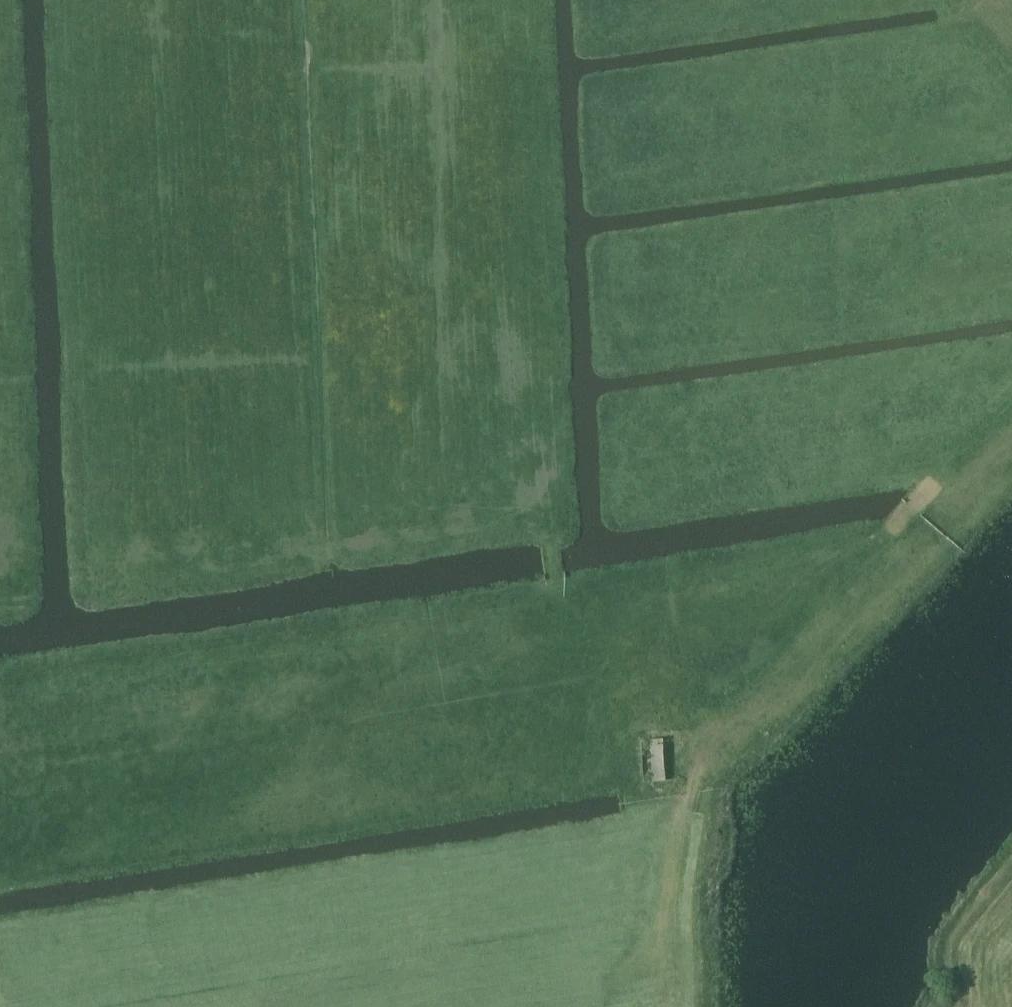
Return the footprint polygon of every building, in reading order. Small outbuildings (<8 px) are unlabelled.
[(664,737),(644,738),(645,778),(665,778),(664,737)]
